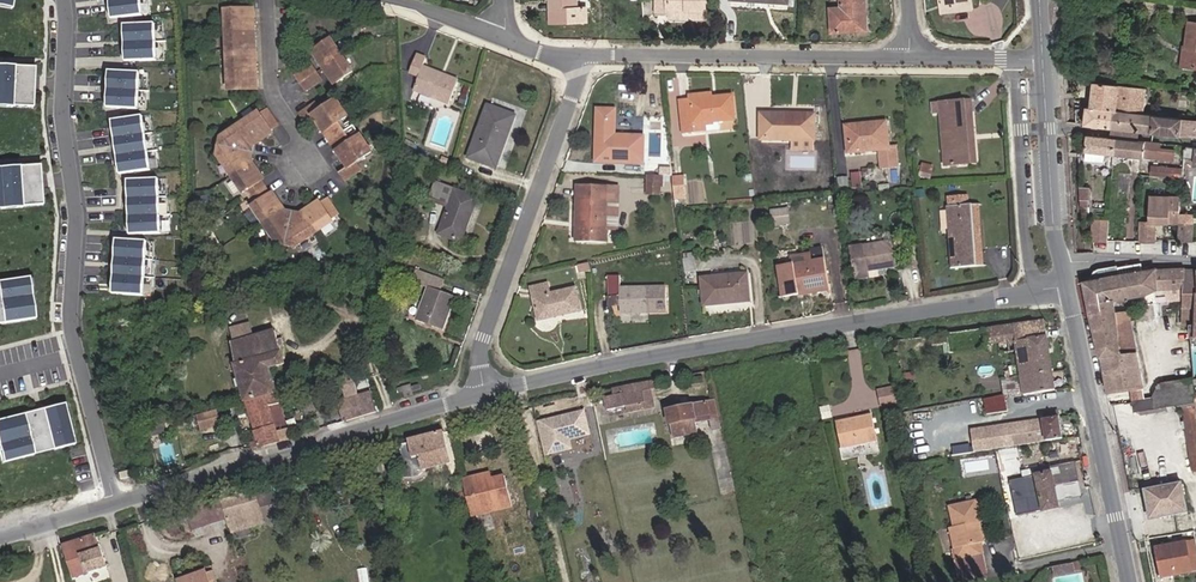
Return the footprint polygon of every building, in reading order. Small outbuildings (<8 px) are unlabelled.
[(140,0),(109,0),(110,12),(115,11),(116,18),(142,15),(140,0)] [(148,0),(140,0),(142,15),(150,14),(148,0)] [(579,0),(551,0),(552,21),(587,20),(586,10),(571,10),(571,3),(579,2),(579,0)] [(651,20),(699,21),(701,0),(652,0),(651,20)] [(860,0),(835,0),(835,6),(835,16),(827,16),(826,35),(859,36),(860,0)] [(934,15),(954,13),(953,0),(932,0),(934,15)] [(954,13),(963,12),(962,0),(953,0),(954,13)] [(827,16),(835,16),(835,6),(827,6),(827,16)] [(255,86),(253,9),(226,10),(227,28),(228,47),(228,67),(229,87),(255,86)] [(163,60),(162,22),(154,23),(156,60),(163,60)] [(156,60),(154,23),(123,24),(123,36),(129,36),(129,42),(124,42),(124,54),(129,54),(129,61),(156,60)] [(1195,75),(1195,31),(1186,29),(1182,52),(1186,53),(1183,73),(1195,75)] [(332,40),(315,51),(326,67),(336,81),(353,70),(332,40)] [(424,64),(428,56),(417,50),(409,66),(421,72),(413,87),(447,104),(458,81),(424,64)] [(1186,53),(1182,52),(1178,51),(1174,72),(1183,73),(1186,53)] [(298,73),(303,81),(307,87),(321,79),(317,73),(311,64),(298,73)] [(33,67),(12,66),(11,70),(0,69),(0,105),(31,107),(33,67)] [(138,109),(139,72),(108,71),(107,83),(112,83),(112,89),(107,89),(106,101),(112,101),(111,108),(138,109)] [(145,110),(147,72),(139,72),(138,109),(145,110)] [(1090,112),(1114,114),(1142,118),(1145,91),(1091,84),(1090,112)] [(316,100),(307,106),(298,111),(305,121),(314,116),(348,165),(341,171),(346,179),(361,168),(356,159),(371,149),(364,138),(360,132),(346,141),(340,132),(333,121),(346,112),(343,108),(337,100),(323,108),(316,100)] [(680,141),(693,140),(692,132),(729,129),(727,104),(688,107),(689,112),(678,113),(680,141)] [(966,173),(962,110),(932,112),(932,124),(939,124),(942,174),(966,173)] [(968,110),(962,110),(966,173),(972,173),(968,110)] [(486,111),(466,160),(496,172),(516,124),(486,111)] [(1082,129),(1112,133),(1114,114),(1090,112),(1085,111),(1082,129)] [(157,169),(150,114),(142,115),(150,170),(157,169)] [(1114,114),(1112,133),(1195,140),(1195,123),(1142,118),(1114,114)] [(150,170),(142,115),(112,120),(113,133),(118,132),(119,138),(114,139),(116,150),(121,150),(122,156),(116,156),(118,167),(123,167),(124,173),(150,170)] [(272,129),(262,115),(255,118),(252,115),(237,125),(224,135),(222,146),(220,158),(234,177),(244,191),(245,190),(250,196),(265,220),(280,242),(289,243),(299,245),(313,236),(329,225),(328,222),(336,217),(325,201),(316,206),(314,204),(297,215),(288,214),(272,192),(271,193),(259,177),(260,176),(247,160),(249,148),(267,136),(266,133),(272,129)] [(609,115),(593,115),(592,166),(638,166),(638,142),(608,141),(609,115)] [(356,126),(354,123),(351,118),(343,123),(346,128),(347,131),(356,126)] [(807,120),(756,118),(755,143),(785,144),(805,144),(806,144),(807,120)] [(843,131),(844,158),(874,157),(875,177),(893,176),(892,153),(881,154),(880,130),(843,131)] [(1104,161),(1114,162),(1116,145),(1088,140),(1086,158),(1104,161)] [(805,144),(785,144),(784,153),(805,154),(805,144)] [(1165,149),(1116,145),(1114,162),(1173,167),(1174,156),(1165,155),(1165,149)] [(1103,170),(1104,161),(1086,158),(1085,167),(1103,170)] [(38,164),(17,166),(17,170),(0,171),(0,207),(41,204),(38,164)] [(932,174),(922,172),(921,179),(930,181),(932,174)] [(1152,174),(1151,184),(1181,185),(1182,175),(1152,174)] [(160,233),(158,178),(127,179),(127,192),(133,192),(133,198),(128,198),(128,210),(133,210),(133,216),(128,216),(129,227),(134,227),(134,234),(160,233)] [(167,233),(166,178),(158,178),(160,233),(167,233)] [(657,180),(646,179),(645,188),(657,188),(657,180)] [(427,200),(437,205),(443,189),(433,185),(427,200)] [(681,187),(669,187),(671,200),(681,200),(681,187)] [(572,188),(572,243),(600,244),(600,204),(600,189),(572,188)] [(657,188),(645,188),(645,196),(657,196),(657,188)] [(447,209),(453,193),(443,189),(437,205),(447,209)] [(611,189),(600,189),(600,204),(611,204),(611,189)] [(1091,193),(1080,192),(1080,203),(1090,203),(1091,193)] [(476,203),(453,193),(447,209),(436,237),(459,247),(476,203)] [(962,207),(961,200),(942,203),(950,270),(983,266),(975,205),(962,207)] [(1090,203),(1080,203),(1080,212),(1089,212),(1090,203)] [(1180,203),(1148,203),(1148,229),(1154,229),(1178,229),(1180,203)] [(790,207),(772,207),(772,223),(790,224),(790,207)] [(417,214),(407,212),(405,221),(414,224),(417,214)] [(1086,245),(1104,248),(1107,226),(1088,225),(1086,245)] [(1148,229),(1140,229),(1140,248),(1154,248),(1154,229),(1148,229)] [(1178,229),(1177,246),(1193,246),(1194,230),(1178,229)] [(143,296),(146,241),(115,239),(114,252),(120,253),(119,258),(114,258),(113,270),(118,270),(118,276),(113,276),(112,287),(117,287),(117,294),(143,296)] [(150,296),(154,242),(146,241),(143,296),(150,296)] [(902,257),(900,241),(849,248),(853,280),(865,279),(864,273),(894,268),(893,258),(902,257)] [(803,250),(804,262),(816,260),(815,249),(803,250)] [(804,262),(772,266),(776,296),(822,291),(818,260),(816,260),(804,262)] [(584,263),(572,266),(574,273),(585,271),(584,263)] [(1184,293),(1183,276),(1141,275),(1141,268),(1098,274),(1094,281),(1093,285),(1084,287),(1100,361),(1102,361),(1122,358),(1111,302),(1153,292),(1184,293)] [(427,289),(414,324),(439,333),(453,297),(441,293),(446,281),(415,270),(410,283),(427,289)] [(741,271),(697,277),(701,304),(745,298),(741,271)] [(602,296),(615,295),(617,311),(664,306),(661,280),(614,285),(613,274),(600,276),(602,296)] [(34,318),(28,276),(22,277),(29,319),(34,318)] [(1195,296),(1195,276),(1183,276),(1184,293),(1185,296),(1195,296)] [(22,277),(0,280),(0,323),(29,319),(22,277)] [(524,287),(530,320),(573,313),(569,288),(545,292),(544,283),(524,287)] [(1185,296),(1185,313),(1194,313),(1195,313),(1195,296),(1185,296)] [(1029,377),(1052,373),(1045,322),(1034,323),(929,337),(930,347),(945,345),(946,355),(999,347),(1000,355),(1025,351),(1029,377)] [(1181,336),(1190,336),(1189,327),(1181,327),(1181,336)] [(229,342),(247,403),(277,394),(272,375),(270,368),(282,364),(272,329),(229,342)] [(1102,361),(1107,395),(1110,407),(1119,405),(1118,393),(1130,391),(1135,421),(1181,414),(1191,471),(1195,470),(1195,439),(1191,413),(1194,412),(1194,408),(1193,398),(1188,398),(1185,393),(1152,399),(1150,386),(1143,387),(1138,355),(1122,358),(1102,361)] [(270,368),(272,375),(284,370),(282,364),(270,368)] [(347,402),(340,404),(345,422),(374,415),(369,396),(358,399),(350,372),(339,375),(347,402)] [(1052,373),(1029,377),(1022,378),(1024,397),(1055,392),(1052,373)] [(1022,378),(1004,381),(1006,396),(1007,399),(1024,397),(1022,378)] [(647,384),(619,389),(612,391),(610,391),(611,397),(602,399),(605,411),(624,408),(643,404),(641,394),(649,392),(647,384)] [(893,388),(877,391),(881,408),(897,404),(893,388)] [(643,404),(624,408),(625,415),(652,410),(649,392),(641,394),(643,404)] [(277,394),(247,403),(256,435),(272,431),(270,423),(266,408),(279,404),(277,394)] [(1007,402),(1007,399),(1006,396),(984,400),(986,413),(988,420),(1009,416),(1007,402)] [(718,425),(716,417),(713,402),(664,413),(669,432),(671,438),(702,432),(700,422),(709,420),(711,431),(719,429),(718,425)] [(32,416),(64,408),(63,403),(31,411),(32,416)] [(64,408),(32,416),(31,411),(0,419),(0,436),(6,461),(33,454),(29,441),(33,440),(33,442),(45,439),(45,437),(48,436),(51,449),(74,444),(64,408)] [(135,418),(133,410),(126,412),(128,419),(135,418)] [(974,433),(976,454),(994,452),(996,451),(1009,449),(1017,448),(1034,446),(1045,444),(1050,444),(1061,442),(1058,420),(1057,412),(1043,414),(1043,422),(974,433)] [(221,429),(216,414),(199,420),(204,434),(221,429)] [(537,425),(545,456),(567,451),(564,441),(585,436),(580,415),(537,425)] [(835,425),(841,451),(878,443),(872,417),(835,425)] [(537,425),(533,426),(541,457),(545,456),(537,425)] [(273,434),(272,431),(256,435),(260,447),(288,439),(285,430),(273,434)] [(442,433),(404,441),(409,457),(419,455),(422,470),(448,464),(442,433)] [(51,449),(48,436),(45,437),(45,439),(33,442),(33,440),(29,441),(33,454),(51,449)] [(1061,442),(1050,444),(1051,454),(1067,452),(1065,441),(1061,442)] [(1045,444),(1034,446),(1036,454),(1047,451),(1045,444)] [(1017,448),(1009,449),(1014,475),(1022,473),(1017,448)] [(1002,478),(1014,475),(1009,449),(996,451),(1002,478)] [(1050,473),(1024,479),(1032,515),(1057,510),(1055,503),(1078,498),(1071,466),(1049,471),(1050,473)] [(132,476),(130,470),(119,473),(120,479),(132,476)] [(480,484),(490,482),(488,476),(478,478),(480,484)] [(480,484),(478,478),(458,482),(459,486),(466,515),(490,510),(491,514),(510,510),(503,479),(490,482),(480,484)] [(1180,487),(1144,494),(1147,514),(1159,521),(1186,516),(1180,487)] [(261,516),(252,491),(221,501),(226,517),(229,527),(261,516)] [(219,499),(179,512),(185,532),(225,518),(219,499)] [(983,542),(975,501),(947,506),(951,525),(947,525),(953,558),(977,553),(976,543),(983,542)] [(490,510),(466,515),(467,520),(491,514),(490,510)] [(231,532),(262,522),(261,516),(229,527),(231,532)] [(170,533),(168,522),(157,524),(160,535),(170,533)] [(105,567),(94,535),(60,545),(68,577),(105,567)] [(1028,552),(1024,535),(1015,537),(1018,554),(1028,552)] [(1183,547),(1154,552),(1160,581),(1189,576),(1183,547)] [(1075,574),(1073,565),(1059,568),(1061,577),(1075,574)]
